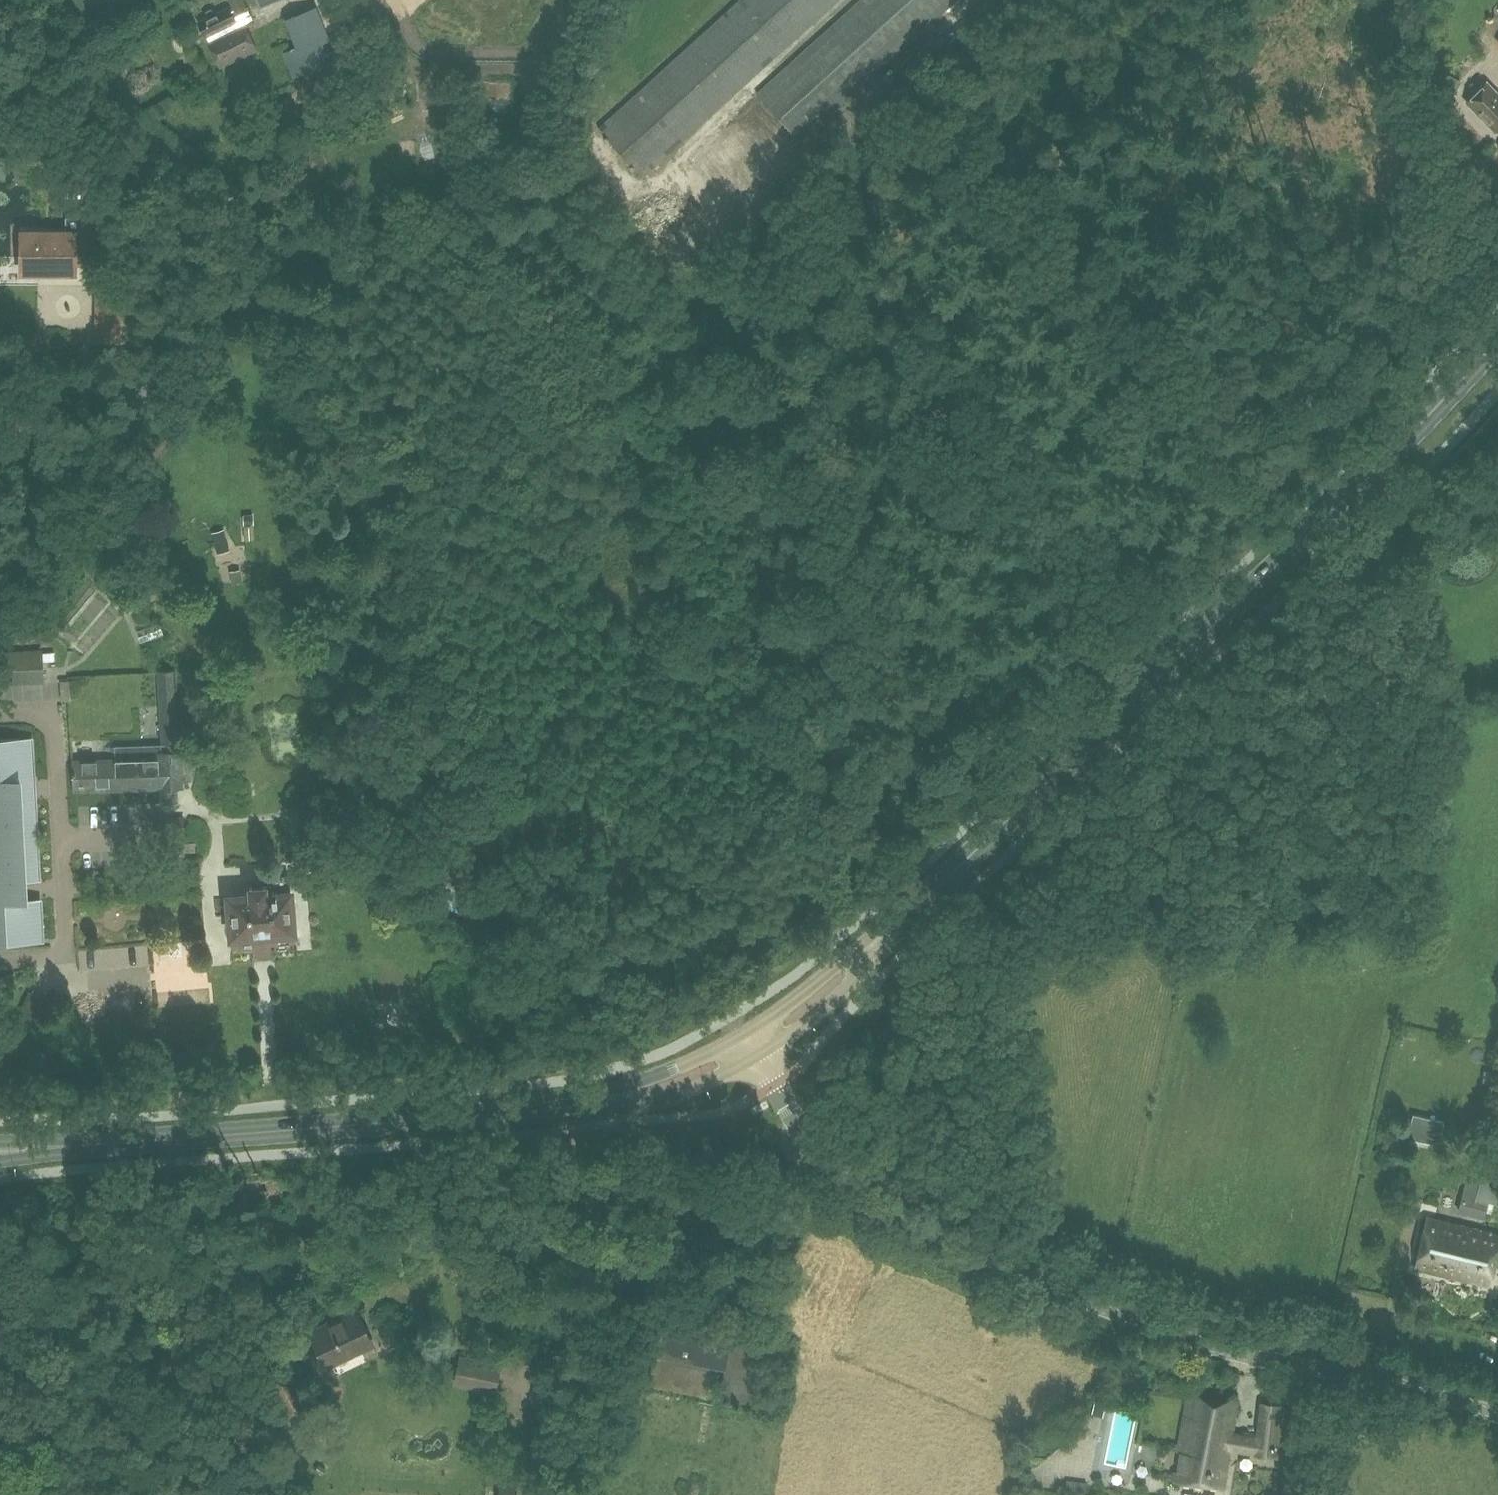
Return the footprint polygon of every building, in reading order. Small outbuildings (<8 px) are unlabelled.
[(215,10),(211,8),(206,10),(204,14),(206,17),(198,21),(219,65),(256,48),(245,25),(255,20),(248,5),(245,6),(243,0),(229,0),(232,6),(229,7),(228,6),(216,12),(215,10)] [(248,4),(251,3),(253,9),(274,0),(246,0),(248,4)] [(883,22),(907,0),(862,0),(883,22)] [(296,49),(283,54),(293,78),(331,63),(321,39),(329,36),(316,6),(284,18),(296,49)] [(1486,79),(1464,101),(1493,131),(1497,126),(1497,91),(1486,79)] [(23,271),(73,271),(73,245),(81,245),(81,247),(110,247),(110,204),(81,204),(81,216),(81,217),(66,216),(66,232),(23,232),(23,271)] [(218,553),(229,549),(223,529),(211,533),(218,553)] [(44,682),(43,650),(0,652),(0,684),(44,682)] [(115,757),(156,756),(157,750),(182,750),(183,782),(193,780),(188,766),(188,742),(181,742),(175,669),(156,669),(160,743),(114,745),(115,757)] [(34,737),(0,739),(0,944),(45,941),(43,898),(28,898),(27,881),(41,880),(34,737)] [(94,743),(94,756),(110,757),(111,744),(94,743)] [(156,756),(115,757),(71,759),(73,791),(160,788),(160,802),(178,801),(178,788),(184,788),(183,782),(182,750),(157,750),(156,756)] [(184,815),(156,815),(156,834),(185,833),(184,815)] [(289,887),(288,875),(274,876),(274,884),(268,885),(268,886),(250,887),(250,894),(228,896),(231,938),(294,933),(291,887),(289,887)] [(1438,1144),(1443,1121),(1412,1114),(1407,1137),(1438,1144)] [(1481,1179),(1480,1182),(1467,1178),(1458,1210),(1484,1217),(1489,1202),(1496,1204),(1497,1196),(1497,1184),(1481,1179)] [(1487,1285),(1497,1239),(1497,1236),(1427,1218),(1415,1267),(1487,1285)] [(375,1346),(365,1320),(358,1309),(307,1332),(311,1341),(325,1369),(375,1346)] [(732,1336),(650,1319),(644,1348),(725,1365),(726,1365),(730,1342),(732,1336)] [(1150,1347),(1136,1341),(1132,1353),(1147,1358),(1150,1347)] [(499,1365),(460,1358),(453,1384),(494,1393),(499,1365)] [(1252,1455),(1279,1459),(1285,1405),(1259,1401),(1255,1435),(1232,1430),(1238,1402),(1187,1395),(1175,1480),(1223,1486),(1229,1451),(1252,1454),(1252,1455)] [(1067,1479),(1064,1494),(1074,1494),(1085,1494),(1086,1482),(1067,1479)] [(501,1483),(499,1494),(543,1494),(543,1487),(501,1483)]
